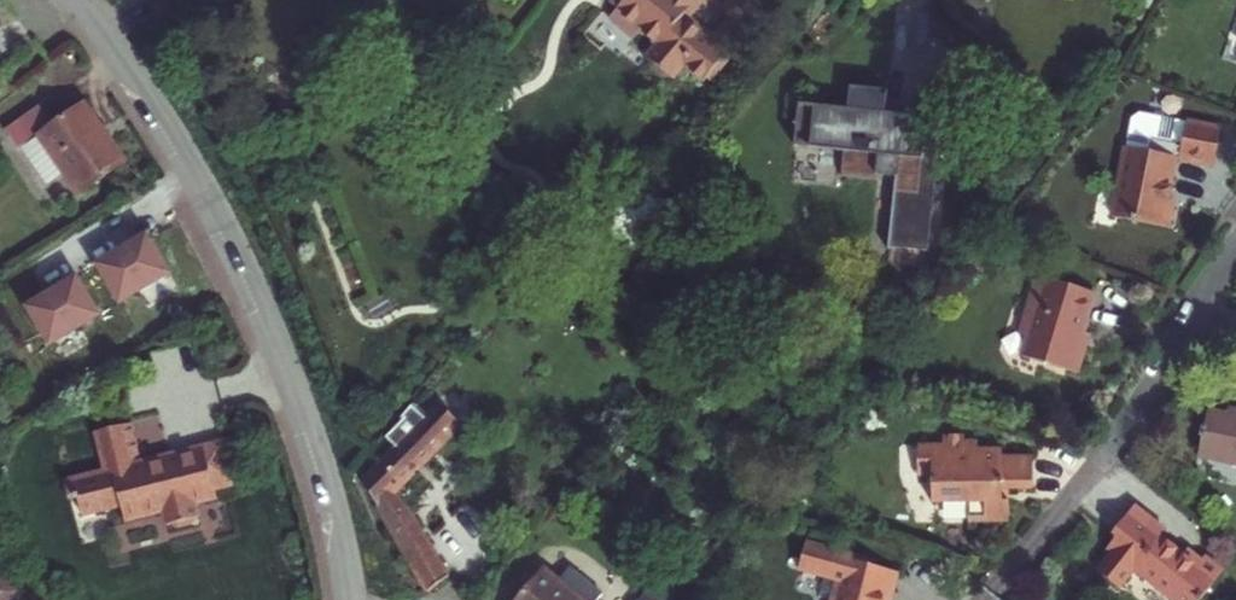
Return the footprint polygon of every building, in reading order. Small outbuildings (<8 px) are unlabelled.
[(608,20),(634,41),(640,34),(656,47),(648,57),(676,80),(685,69),(702,83),(705,79),(711,84),(732,59),(686,22),(704,0),(750,38),(773,9),(762,0),(610,0),(607,4),(616,11),(608,20)] [(933,262),(948,131),(892,124),(895,102),(858,97),(855,119),(807,113),(802,155),(850,161),(848,185),(884,189),(885,185),(902,187),(893,256),(933,262)] [(37,142),(45,154),(28,166),(45,192),(63,179),(80,203),(127,170),(84,111),(52,132),(39,112),(4,136),(17,156),(20,155),(37,142)] [(1177,190),(1174,190),(1179,170),(1185,168),(1218,175),(1227,139),(1152,123),(1144,128),(1121,226),(1171,238),(1178,210),(1172,209),(1177,190)] [(37,142),(20,155),(28,166),(45,154),(37,142)] [(149,241),(101,272),(124,309),(172,278),(149,241)] [(33,316),(57,353),(104,322),(80,285),(33,316)] [(1030,346),(1026,366),(1083,382),(1090,357),(1083,356),(1088,341),(1099,302),(1050,287),(1046,300),(1034,298),(1022,344),(1030,346)] [(1088,341),(1083,356),(1090,357),(1093,342),(1088,341)] [(465,433),(465,427),(445,409),(432,423),(427,418),(430,415),(421,406),(410,420),(413,423),(394,443),(404,453),(371,487),(435,597),(457,584),(420,520),(400,497),(438,457),(440,459),(453,446),(465,433)] [(1198,463),(1223,469),(1227,475),(1235,477),(1235,423),(1229,422),(1227,428),(1206,424),(1198,463)] [(117,478),(82,490),(89,509),(93,507),(98,524),(136,511),(141,526),(168,517),(167,515),(177,511),(178,513),(183,528),(188,526),(193,529),(206,524),(209,519),(214,517),(209,503),(231,496),(228,488),(245,481),(240,468),(223,474),(213,446),(179,457),(180,462),(153,472),(151,467),(138,429),(105,440),(117,478)] [(231,440),(213,446),(223,474),(240,468),(231,440)] [(973,508),(973,529),(1014,529),(1014,510),(1014,506),(1006,507),(1006,496),(1014,496),(1039,496),(1039,463),(1007,463),(1007,455),(983,455),(983,445),(970,445),(970,441),(948,440),(948,451),(921,450),(922,482),(937,482),(938,507),(973,508)] [(151,467),(153,472),(180,462),(179,457),(151,467)] [(85,510),(89,509),(82,490),(79,491),(85,510)] [(1006,496),(1006,507),(1014,506),(1014,496),(1006,496)] [(1130,570),(1166,599),(1195,599),(1218,572),(1200,558),(1198,560),(1193,567),(1182,558),(1156,538),(1161,531),(1130,507),(1108,534),(1112,538),(1103,548),(1109,553),(1093,571),(1114,589),(1130,570)] [(854,566),(850,565),(851,561),(812,551),(805,578),(830,583),(826,599),(892,599),(893,599),(897,599),(899,599),(905,579),(854,566)] [(1188,552),(1182,558),(1193,566),(1198,560),(1188,552)] [(526,599),(605,599),(576,575),(566,586),(549,572),(526,599)] [(10,576),(0,587),(0,599),(35,599),(10,576)]
